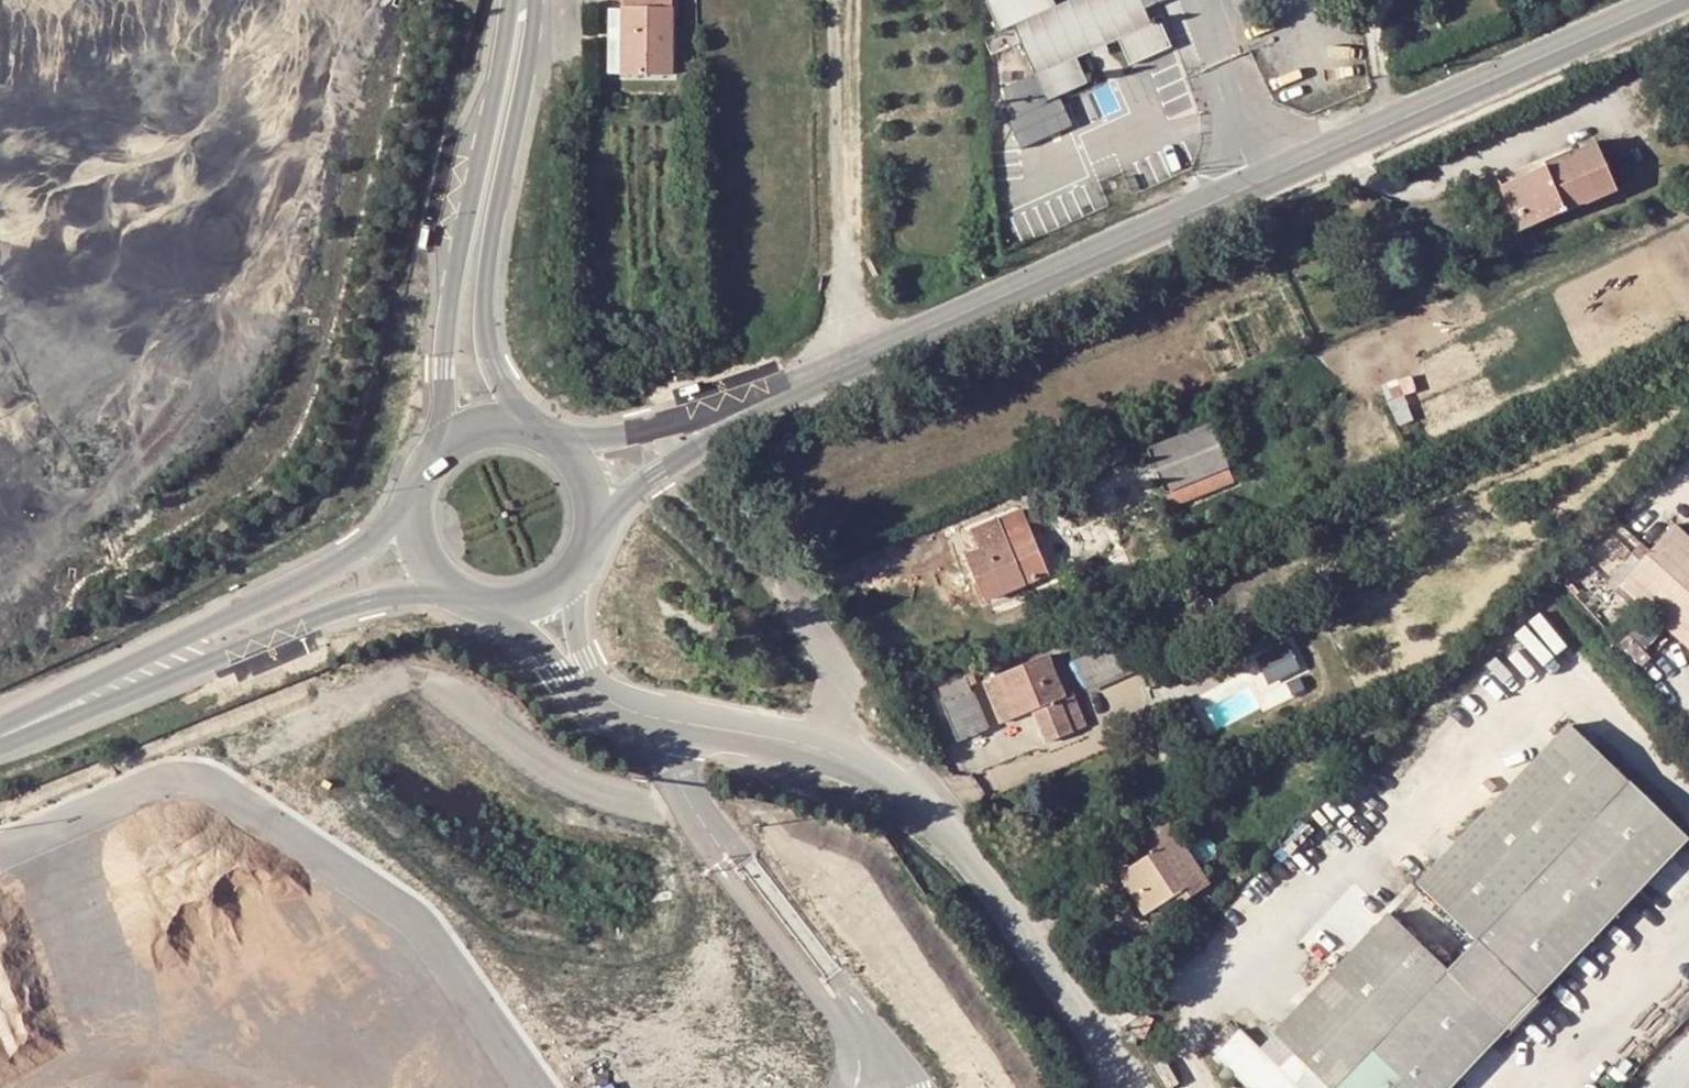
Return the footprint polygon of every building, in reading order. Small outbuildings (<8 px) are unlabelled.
[(1000,31),(1013,25),(1045,99),(1084,82),(1073,58),(1118,39),(1129,65),(1169,48),(1159,24),(1152,26),(1146,12),(1173,0),(1072,0),(1057,7),(1054,0),(994,0),(987,3),(1000,31)] [(621,98),(669,98),(669,12),(657,12),(657,5),(635,5),(635,12),(620,12),(621,69),(621,98)] [(607,98),(621,98),(621,69),(607,70),(607,98)] [(1609,177),(1590,133),(1496,175),(1504,193),(1495,197),(1506,222),(1609,177)] [(1167,478),(1227,451),(1209,411),(1150,437),(1167,478)] [(990,593),(1051,564),(1031,520),(1009,530),(1002,513),(977,523),(984,540),(971,547),(990,593)] [(1619,578),(1688,641),(1688,534),(1672,519),(1619,578)] [(1028,693),(1040,725),(1066,715),(1054,683),(1059,680),(1044,641),(981,666),(996,706),(1028,693)] [(1261,650),(1268,679),(1303,670),(1296,641),(1261,650)] [(1111,646),(1078,657),(1088,689),(1122,677),(1111,646)] [(955,725),(982,714),(965,671),(971,669),(968,662),(938,674),(943,688),(940,689),(955,725)] [(1068,677),(1059,680),(1054,683),(1066,715),(1080,710),(1068,677)] [(1413,872),(1473,930),(1628,773),(1567,712),(1413,872)] [(1473,930),(1532,986),(1686,830),(1628,773),(1473,930)] [(1183,876),(1187,883),(1205,872),(1162,802),(1135,818),(1147,840),(1115,859),(1141,901),(1161,889),(1183,876)] [(1446,959),(1387,903),(1270,1022),(1250,1002),(1212,1041),(1261,1087),(1318,1087),(1446,959)] [(1532,986),(1473,930),(1446,959),(1504,1015),(1532,986)] [(1504,1015),(1446,959),(1318,1087),(1433,1087),(1504,1015)]
